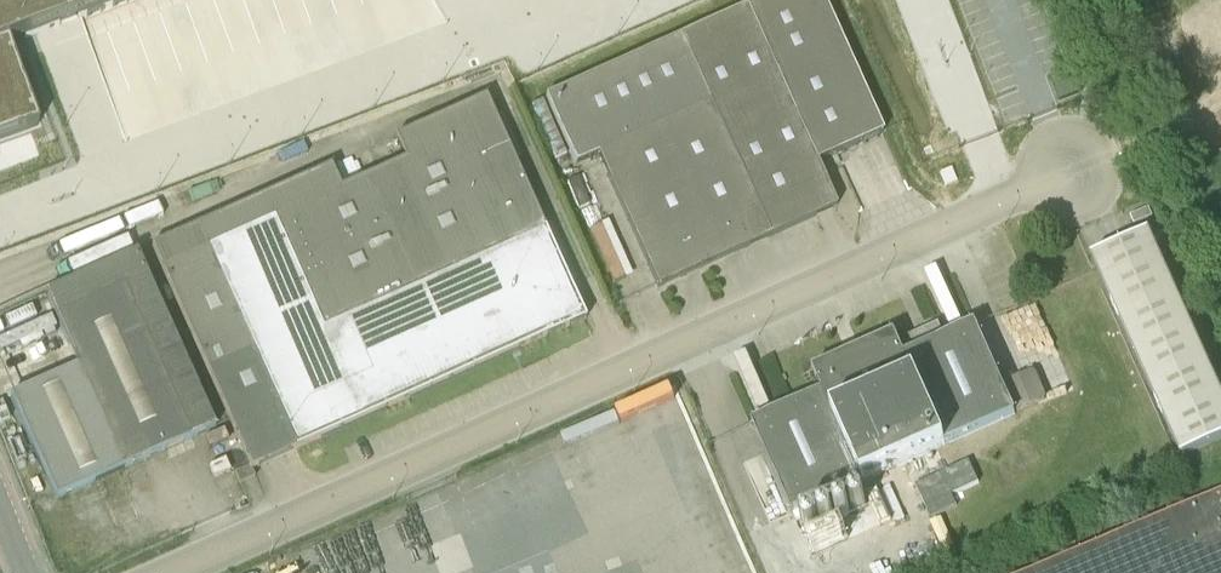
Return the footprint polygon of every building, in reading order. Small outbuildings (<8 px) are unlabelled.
[(15,38),(110,0),(0,0),(0,138),(47,119),(15,38)] [(658,288),(836,207),(818,167),(884,136),(824,0),(761,0),(546,96),(577,165),(599,155),(648,266),(658,288)] [(250,466),(251,470),(585,320),(575,298),(487,97),(396,138),(405,160),(341,188),(331,166),(153,246),(242,447),(250,466)] [(1102,280),(1182,458),(1220,440),(1220,395),(1148,233),(1092,258),(1102,280)] [(215,428),(144,269),(137,253),(47,294),(79,366),(11,396),(57,499),(95,482),(116,529),(142,518),(131,495),(136,493),(125,468),(215,428)] [(1035,370),(1002,385),(975,324),(945,338),(939,324),(907,338),(913,352),(905,356),(895,333),(813,370),(823,392),(752,424),(793,514),(1048,399),(1035,370)] [(578,451),(637,429),(640,437),(698,416),(687,387),(459,471),(474,509),(584,468),(578,451)] [(255,477),(251,470),(250,466),(235,473),(240,484),(255,477)] [(1220,493),(1199,503),(1032,572),(1220,572),(1220,493)] [(867,507),(867,505),(867,504),(867,503),(866,501),(865,500),(864,499),(863,499),(861,498),(860,498),(858,498),(857,499),(856,499),(855,500),(854,501),(853,502),(853,504),(852,505),(853,507),(853,508),(854,509),(855,511),(856,511),(857,512),(858,513),(860,513),(861,513),(862,512),(864,512),(865,511),(866,510),(866,508),(867,507)] [(851,514),(851,512),(851,511),(850,510),(850,508),(849,507),(848,506),(846,506),(845,505),(844,505),(843,505),(841,506),(840,506),(839,507),(838,508),(837,509),(837,511),(837,512),(837,513),(837,515),(838,516),(839,517),(840,518),(841,519),(842,519),(844,519),(845,519),(846,519),(848,518),(849,517),(849,516),(850,515),(851,514)] [(835,521),(835,519),(835,518),(834,517),(834,515),(833,514),(832,513),(830,513),(829,512),(828,512),(827,512),(825,513),(824,513),(823,514),(822,515),(821,516),(821,518),(821,519),(821,520),(821,522),(822,523),(823,524),(824,525),(825,526),(826,526),(828,526),(829,526),(830,526),(832,525),(833,524),(834,523),(834,522),(835,521)] [(806,524),(806,525),(806,526),(806,528),(806,529),(807,530),(808,531),(809,532),(810,533),(811,533),(812,533),(815,533),(816,532),(817,531),(818,530),(819,529),(819,528),(819,526),(819,525),(819,524),(818,523),(817,522),(816,521),(815,520),(814,520),(812,520),(811,520),(810,520),(809,521),(808,522),(807,523),(806,524)]
